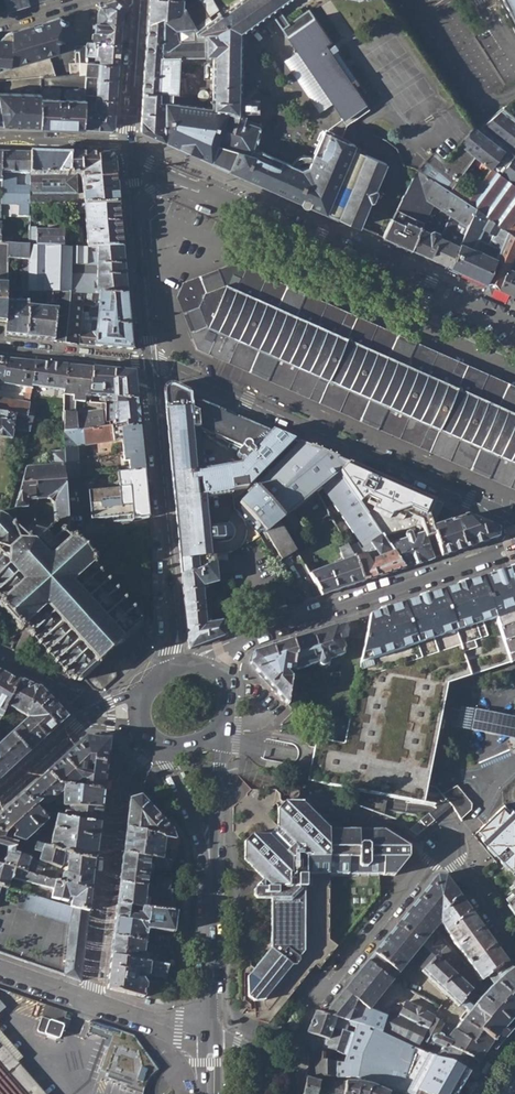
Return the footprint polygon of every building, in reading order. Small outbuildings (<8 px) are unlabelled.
[(29,4),(28,0),(5,0),(8,11),(29,4)] [(149,23),(164,16),(183,8),(184,0),(151,0),(149,23)] [(162,103),(167,104),(165,142),(238,174),(325,211),(353,144),(329,133),(310,175),(304,177),(251,155),(260,126),(259,125),(243,120),(244,116),(239,115),(241,34),(271,14),(347,117),(367,101),(324,43),(329,40),(309,12),(288,25),(277,9),(291,0),(241,0),(197,29),(195,25),(208,17),(199,0),(193,3),(183,8),(164,16),(160,93),(162,103)] [(514,38),(514,0),(494,0),(514,38)] [(94,43),(97,44),(120,45),(123,7),(115,1),(100,6),(97,14),(97,23),(95,26),(94,43)] [(149,23),(144,92),(160,93),(164,16),(149,23)] [(38,80),(41,80),(54,78),(47,54),(56,52),(57,43),(72,39),(67,22),(61,18),(7,34),(0,41),(0,83),(38,80)] [(86,45),(86,47),(86,57),(89,57),(100,58),(99,65),(118,67),(120,45),(97,44),(97,49),(93,48),(93,46),(86,45)] [(74,48),(74,62),(80,62),(88,63),(89,57),(86,57),(86,47),(80,46),(76,46),(74,48)] [(80,76),(80,62),(74,62),(68,62),(68,77),(80,76)] [(88,63),(80,62),(80,76),(87,76),(83,130),(111,131),(114,128),(118,67),(99,65),(88,63)] [(68,77),(54,78),(41,80),(42,103),(42,128),(83,130),(87,76),(80,76),(68,77)] [(0,83),(0,108),(3,127),(18,128),(42,128),(42,103),(41,80),(38,80),(0,83)] [(141,132),(165,142),(167,104),(162,103),(160,93),(144,92),(143,101),(141,132)] [(458,144),(475,158),(490,169),(510,184),(514,179),(514,177),(514,118),(504,109),(474,127),(458,144)] [(260,122),(244,116),(243,120),(259,125),(260,122)] [(340,117),(333,131),(340,135),(348,121),(340,117)] [(366,150),(353,144),(325,211),(337,217),(364,155),(366,150)] [(436,151),(418,172),(450,192),(475,158),(458,144),(445,159),(436,151)] [(30,154),(2,153),(2,174),(2,182),(7,182),(7,174),(30,175),(30,154)] [(30,175),(75,176),(81,176),(83,206),(104,206),(104,208),(119,206),(114,161),(110,157),(30,154),(30,175)] [(384,164),(364,155),(337,217),(358,226),(369,201),(371,202),(376,190),(374,190),(384,164)] [(466,202),(476,209),(507,231),(514,219),(514,187),(510,184),(490,169),(466,202)] [(433,205),(448,215),(467,227),(476,209),(466,202),(450,192),(418,172),(416,170),(407,188),(433,205)] [(75,176),(30,175),(30,205),(36,205),(74,206),(78,206),(75,176)] [(424,224),(433,205),(407,188),(396,210),(424,224)] [(121,232),(119,206),(104,208),(104,206),(83,206),(78,206),(74,206),(75,214),(84,214),(87,245),(88,250),(107,252),(122,248),(121,232)] [(463,237),(449,267),(485,282),(507,231),(476,209),(467,227),(463,237)] [(448,215),(444,224),(453,229),(452,231),(463,237),(467,227),(448,215)] [(392,219),(382,237),(411,250),(419,232),(392,219)] [(507,231),(514,237),(514,219),(507,231)] [(419,232),(411,250),(449,267),(463,237),(452,231),(453,229),(444,224),(442,224),(438,231),(438,235),(421,228),(419,232)] [(71,243),(63,242),(63,249),(77,250),(88,250),(87,245),(81,245),(79,229),(75,226),(76,246),(71,245),(71,243)] [(33,228),(30,228),(29,246),(63,249),(63,242),(63,232),(33,231),(33,228)] [(514,296),(514,263),(513,262),(510,269),(506,268),(514,250),(514,237),(507,231),(485,282),(514,296)] [(8,260),(29,262),(29,246),(23,246),(13,245),(8,245),(8,260)] [(29,262),(29,267),(28,292),(57,293),(82,294),(127,296),(122,248),(107,252),(88,250),(77,250),(63,249),(29,246),(29,262)] [(234,262),(209,272),(183,282),(177,296),(187,321),(198,349),(219,358),(237,366),(258,375),(369,424),(482,473),(514,488),(514,385),(406,338),(296,289),(275,280),(257,272),(234,262)] [(20,296),(27,297),(28,292),(29,267),(21,266),(20,296)] [(26,339),(52,341),(55,310),(33,308),(31,301),(45,302),(45,303),(56,304),(57,293),(28,292),(27,297),(27,304),(26,339)] [(52,341),(76,344),(78,331),(79,320),(79,317),(81,306),(82,294),(57,293),(56,304),(55,310),(52,341)] [(132,350),(127,296),(82,294),(81,306),(90,307),(94,307),(94,302),(99,302),(99,308),(96,308),(96,310),(90,310),(89,318),(97,319),(97,322),(89,321),(88,332),(78,331),(76,344),(132,350)] [(6,336),(26,339),(27,304),(7,303),(6,325),(6,336)] [(81,306),(79,317),(89,318),(90,310),(90,307),(81,306)] [(79,320),(78,331),(88,332),(89,321),(79,320)] [(31,387),(35,362),(0,358),(0,383),(30,389),(31,387)] [(31,387),(65,391),(67,366),(35,362),(31,387)] [(65,391),(63,432),(112,424),(112,421),(107,420),(108,402),(101,401),(103,408),(76,413),(78,401),(80,401),(81,403),(86,403),(87,396),(92,397),(93,369),(67,366),(65,391)] [(134,373),(93,369),(92,397),(96,397),(101,397),(108,397),(114,398),(115,401),(117,401),(119,420),(115,421),(115,424),(124,423),(125,428),(140,426),(134,373)] [(192,399),(192,395),(172,387),(169,386),(166,387),(165,390),(165,392),(174,502),(207,496),(231,492),(246,489),(248,487),(294,440),(273,431),(271,432),(206,403),(203,404),(192,399)] [(25,417),(29,394),(25,393),(23,403),(0,399),(0,413),(25,417)] [(25,417),(0,413),(0,438),(10,440),(12,430),(27,433),(31,418),(25,417)] [(63,432),(64,451),(65,478),(80,477),(77,447),(121,440),(124,460),(128,460),(129,471),(144,469),(140,426),(125,428),(124,423),(115,424),(112,424),(63,432)] [(291,513),(316,493),(321,488),(338,473),(346,465),(348,463),(325,453),(299,442),(286,456),(275,467),(254,489),(251,492),(239,505),(242,507),(238,511),(260,534),(263,530),(280,558),(288,554),(296,550),(291,542),(280,522),(282,521),(291,513)] [(50,518),(50,520),(49,522),(52,525),(56,522),(58,524),(54,527),(57,533),(58,532),(57,529),(58,529),(60,530),(61,530),(65,533),(69,533),(65,478),(64,451),(51,452),(51,466),(25,468),(14,507),(31,507),(35,503),(36,500),(45,499),(52,505),(52,518),(50,518)] [(430,501),(346,465),(338,473),(383,537),(417,526),(423,530),(432,528),(442,505),(430,499),(430,501)] [(148,517),(144,469),(129,471),(117,472),(118,487),(112,488),(112,484),(98,485),(95,487),(98,521),(132,519),(132,518),(148,517)] [(364,583),(405,570),(434,561),(424,532),(411,536),(408,532),(405,533),(405,535),(406,538),(388,544),(383,537),(338,473),(321,488),(316,493),(323,504),(329,498),(363,547),(361,548),(357,542),(348,546),(340,550),(344,561),(310,575),(323,597),(364,583)] [(174,502),(180,561),(212,557),(211,546),(222,545),(221,534),(210,535),(207,496),(174,502)] [(499,530),(442,505),(432,528),(443,558),(498,539),(499,530)] [(327,510),(336,526),(341,523),(334,511),(333,512),(330,508),(327,510)] [(65,533),(61,530),(60,530),(58,529),(57,529),(58,532),(57,533),(54,527),(58,524),(56,522),(52,525),(49,522),(50,520),(47,519),(47,521),(36,521),(36,518),(33,518),(33,521),(27,527),(25,525),(24,527),(25,528),(22,532),(17,527),(18,526),(13,522),(12,523),(9,519),(10,517),(9,516),(7,517),(2,513),(2,511),(0,511),(0,609),(1,609),(16,624),(16,627),(19,629),(23,628),(25,630),(27,632),(26,634),(30,637),(31,638),(32,637),(37,641),(36,643),(39,646),(39,645),(46,651),(44,652),(46,654),(48,654),(55,664),(57,663),(62,669),(61,671),(67,678),(68,677),(70,678),(72,677),(74,680),(75,679),(78,681),(80,680),(83,678),(88,673),(90,671),(89,669),(93,665),(94,666),(98,665),(103,658),(102,658),(113,647),(114,648),(122,643),(122,639),(127,635),(129,636),(135,630),(137,629),(140,628),(141,624),(138,623),(142,618),(140,615),(141,613),(138,611),(138,609),(136,607),(132,608),(131,607),(130,608),(124,602),(125,601),(116,593),(116,591),(114,589),(113,590),(107,584),(108,582),(106,580),(106,577),(102,574),(101,574),(97,569),(96,569),(94,567),(95,564),(97,565),(97,563),(92,557),(89,556),(76,542),(77,539),(73,536),(69,538),(65,533)] [(295,521),(291,513),(282,521),(280,522),(291,542),(298,538),(295,534),(301,530),(295,521)] [(180,561),(181,574),(214,562),(214,557),(212,557),(180,561)] [(227,561),(214,562),(181,574),(187,645),(188,648),(189,649),(243,630),(237,616),(223,621),(209,624),(205,621),(202,591),(206,586),(216,583),(229,582),(227,561)] [(447,684),(514,662),(514,568),(371,615),(359,678),(447,684)] [(254,606),(258,617),(289,607),(286,596),(254,606)] [(347,622),(292,641),(296,654),(293,669),(295,670),(319,662),(320,664),(324,666),(328,663),(329,659),(343,654),(344,650),(342,640),(347,637),(349,630),(347,622)] [(287,668),(293,669),(296,654),(292,641),(253,653),(249,664),(288,706),(292,676),(286,672),(287,668)] [(4,712),(7,705),(18,680),(0,670),(0,710),(4,712)] [(20,677),(18,680),(7,705),(27,716),(29,718),(49,698),(40,688),(39,687),(20,677)] [(447,684),(359,678),(351,715),(348,732),(347,740),(327,736),(318,734),(313,760),(310,777),(309,783),(424,804),(426,795),(427,792),(428,787),(429,779),(447,684)] [(67,717),(49,698),(29,718),(12,733),(30,752),(67,717)] [(314,714),(333,716),(335,713),(334,705),(316,703),(314,714)] [(351,715),(335,713),(333,716),(330,725),(330,726),(348,732),(351,715)] [(470,732),(509,739),(513,720),(474,713),(470,732)] [(0,719),(0,721),(7,724),(10,717),(3,714),(0,719)] [(458,725),(469,727),(470,718),(459,716),(458,725)] [(30,752),(12,733),(11,734),(0,744),(0,779),(30,752)] [(67,787),(75,787),(81,780),(86,780),(85,789),(103,791),(110,740),(85,737),(47,773),(58,786),(67,787)] [(47,773),(23,794),(29,801),(42,805),(48,805),(61,792),(67,787),(58,786),(47,773)] [(470,802),(453,784),(439,794),(441,794),(452,805),(451,808),(459,818),(470,809),(470,802)] [(101,808),(103,791),(85,789),(75,787),(67,787),(61,792),(61,795),(62,795),(61,802),(64,804),(101,808)] [(0,816),(0,834),(11,838),(12,840),(15,841),(29,845),(29,843),(28,841),(32,838),(37,845),(38,845),(40,836),(42,837),(45,821),(46,820),(36,809),(42,805),(29,801),(23,794),(0,816)] [(443,799),(450,806),(451,808),(452,805),(441,794),(439,794),(438,795),(443,799)] [(130,801),(127,830),(145,833),(146,830),(150,829),(156,835),(163,836),(162,837),(176,839),(173,831),(142,798),(136,799),(130,801)] [(443,799),(429,813),(435,819),(450,806),(443,799)] [(510,865),(508,868),(513,873),(514,871),(514,817),(511,813),(513,811),(509,807),(507,809),(502,803),(476,829),(480,834),(478,837),(482,841),(484,838),(510,865)] [(99,825),(101,808),(64,804),(63,807),(50,806),(47,817),(52,818),(57,819),(99,825)] [(250,863),(257,870),(277,888),(264,888),(260,891),(260,898),(264,901),(277,901),(277,949),(253,980),(255,1000),(278,1018),(317,967),(325,973),(418,862),(418,850),(388,833),(337,832),(308,806),(292,805),(285,813),(283,830),(275,838),(259,837),(250,844),(250,863)] [(411,830),(418,836),(435,819),(429,813),(411,830)] [(98,836),(99,825),(57,819),(52,849),(95,860),(97,849),(98,836)] [(127,830),(124,854),(162,860),(164,849),(177,852),(179,840),(176,839),(162,837),(163,836),(156,835),(145,833),(127,830)] [(11,838),(0,834),(0,848),(5,850),(7,852),(3,863),(0,862),(0,865),(15,869),(28,873),(31,860),(24,858),(12,855),(15,841),(12,840),(11,838)] [(42,837),(40,836),(38,845),(47,848),(48,843),(45,841),(45,838),(42,837)] [(91,890),(95,860),(52,849),(47,848),(38,845),(37,845),(35,847),(29,845),(15,841),(12,855),(24,858),(26,849),(41,854),(38,862),(42,863),(38,876),(53,879),(57,867),(60,868),(62,861),(67,863),(66,872),(62,874),(61,882),(91,890)] [(124,854),(120,885),(171,888),(171,882),(148,878),(149,873),(154,873),(154,869),(172,872),(173,863),(162,860),(124,854)] [(28,873),(38,876),(42,863),(38,862),(31,860),(28,873)] [(13,878),(15,869),(0,865),(0,887),(0,888),(6,889),(8,882),(13,878)] [(71,899),(71,908),(89,911),(91,890),(61,882),(53,879),(38,876),(28,873),(15,869),(13,878),(53,889),(51,897),(66,902),(68,898),(71,899)] [(437,876),(344,990),(359,1001),(347,1020),(368,1026),(415,1049),(432,1017),(408,1003),(400,1015),(390,1009),(386,1016),(371,1010),(377,1002),(394,981),(399,974),(408,960),(430,933),(439,922),(437,919),(458,894),(446,877),(437,876)] [(14,891),(42,900),(44,893),(16,884),(14,891)] [(119,896),(117,905),(148,909),(149,900),(146,899),(147,895),(172,898),(173,889),(171,888),(120,885),(119,896)] [(458,894),(437,919),(439,922),(482,980),(488,978),(493,984),(479,999),(449,969),(455,961),(446,948),(430,933),(408,960),(415,966),(448,996),(450,996),(467,1013),(462,1020),(477,1032),(479,1030),(494,1041),(514,1016),(514,975),(458,894)] [(157,902),(156,910),(175,912),(176,904),(157,902)] [(117,908),(114,937),(147,944),(148,930),(175,933),(178,912),(175,912),(156,910),(148,909),(117,905),(117,908)] [(71,908),(65,968),(82,970),(89,911),(71,908)] [(114,937),(111,956),(147,963),(147,956),(145,954),(146,950),(158,952),(159,947),(147,944),(114,937)] [(161,946),(169,947),(169,944),(170,944),(171,939),(162,939),(161,946)] [(167,967),(147,963),(111,956),(108,988),(145,997),(147,985),(143,979),(136,978),(137,974),(148,976),(149,975),(165,979),(167,967)] [(408,960),(399,974),(405,980),(407,978),(415,966),(408,960)] [(81,982),(82,970),(65,968),(63,975),(81,982)] [(399,974),(394,981),(405,989),(405,980),(399,974)] [(394,981),(377,1002),(390,1009),(400,1015),(408,1003),(413,994),(405,989),(394,981)] [(344,990),(327,1014),(335,1016),(347,1020),(359,1001),(344,990)] [(377,1002),(371,1010),(386,1016),(390,1009),(377,1002)] [(332,1028),(335,1016),(327,1014),(316,1011),(306,1034),(308,1035),(305,1039),(310,1046),(312,1053),(315,1071),(318,1076),(335,1077),(335,1062),(315,1059),(316,1056),(322,1057),(325,1047),(343,1055),(351,1036),(332,1028)] [(335,1016),(332,1028),(351,1036),(343,1055),(341,1063),(336,1063),(335,1062),(335,1077),(369,1081),(393,1091),(400,1093),(459,1093),(471,1073),(431,1056),(424,1053),(415,1049),(368,1026),(347,1020),(335,1016)] [(37,1033),(57,1040),(60,1039),(64,1027),(63,1025),(41,1017),(36,1031),(37,1033)] [(471,1073),(494,1041),(479,1030),(477,1032),(462,1020),(458,1025),(454,1032),(452,1031),(445,1041),(442,1039),(449,1029),(432,1017),(415,1049),(424,1053),(425,1049),(432,1052),(431,1056),(471,1073)] [(38,1093),(49,1093),(0,1038),(0,1050),(38,1093)] [(0,1050),(0,1093),(38,1093),(0,1050)] [(320,1081),(306,1076),(301,1093),(318,1093),(320,1081)] [(323,1093),(329,1093),(391,1093),(367,1085),(347,1082),(326,1082),(323,1093)]
